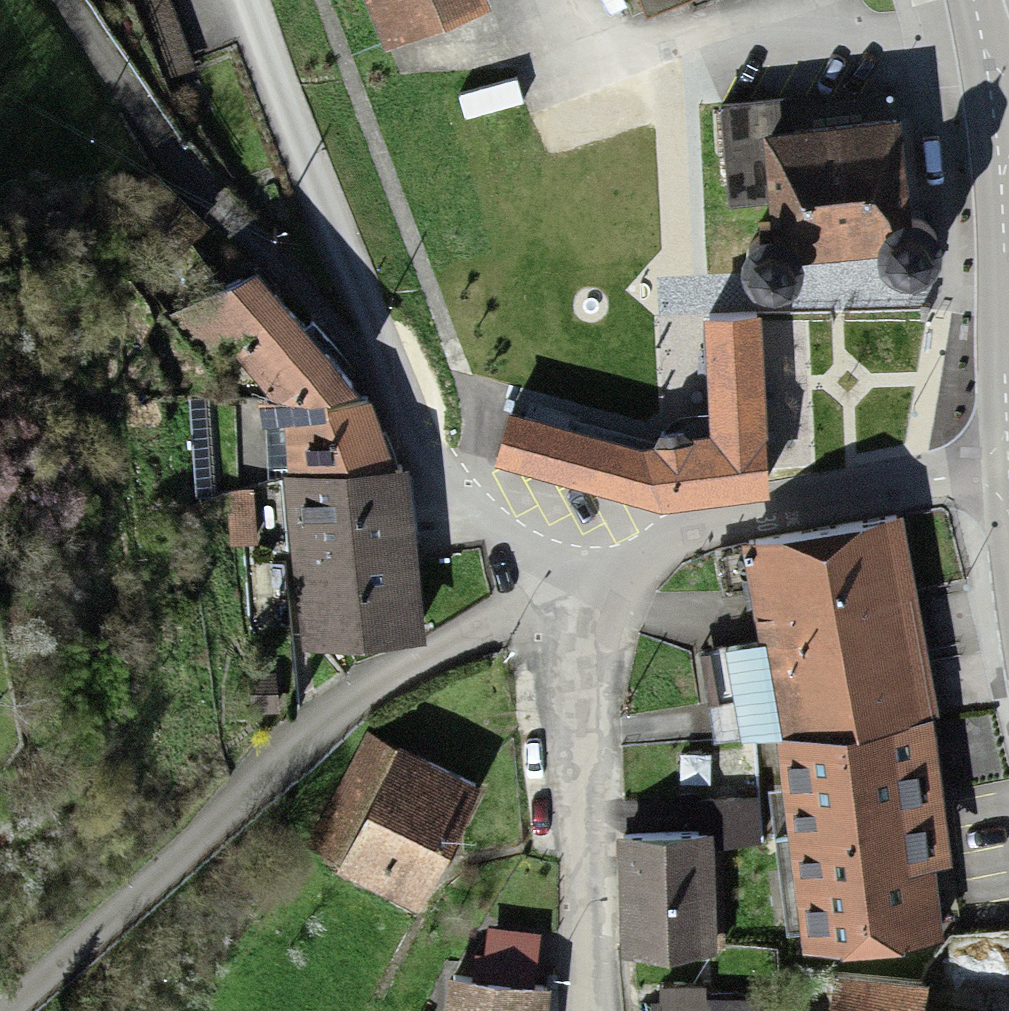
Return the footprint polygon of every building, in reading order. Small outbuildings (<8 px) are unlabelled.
[(139,3),(174,84),(205,70),(175,0),(122,0),(139,3)] [(387,55),(484,15),(478,0),(365,0),(387,55)] [(899,284),(908,285),(917,283),(925,278),(931,271),(934,263),(934,254),(931,245),(926,238),(919,233),(910,231),(901,231),(894,141),(793,149),(790,115),(724,120),(731,215),(774,212),(776,244),(768,245),(759,248),(752,254),(747,262),(746,271),(747,280),(751,288),(758,295),(766,298),(775,299),(784,297),(792,292),(797,285),(800,277),(799,267),(879,257),(880,266),(884,274),(891,281),(899,284)] [(262,280),(174,324),(212,375),(235,356),(279,407),(313,406),(365,399),(262,280)] [(722,449),(673,452),(524,414),(511,466),(670,507),(786,498),(773,326),(713,330),(722,449)] [(294,485),(401,475),(372,409),(287,416),(294,485)] [(294,485),(309,652),(431,641),(415,473),(401,475),(294,485)] [(259,552),(256,499),(232,500),(234,553),(259,552)] [(744,594),(748,619),(909,595),(899,528),(714,555),(720,598),(744,594)] [(909,595),(748,619),(761,707),(705,715),(711,753),(771,744),(916,722),(928,721),(909,595)] [(285,712),(283,681),(256,684),(259,715),(285,712)] [(795,914),(800,949),(947,927),(916,722),(771,744),(789,863),(762,867),(770,918),(795,914)] [(372,742),(314,856),(427,913),(484,800),(372,742)] [(618,834),(624,955),(718,950),(712,852),(754,849),(752,800),(697,803),(698,829),(618,834)] [(832,975),(825,1010),(918,1010),(922,993),(832,975)] [(544,987),(446,981),(444,1010),(543,1010),(544,987)]
